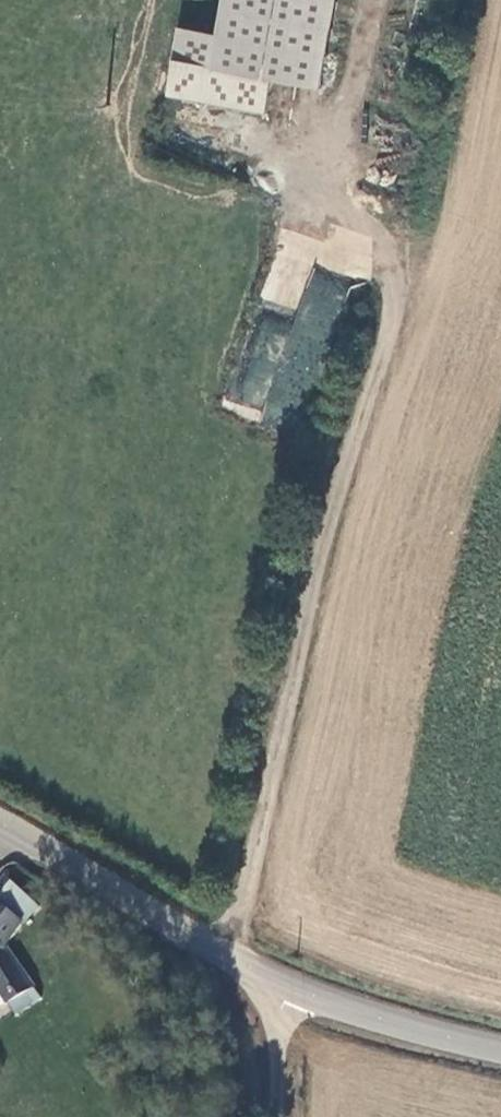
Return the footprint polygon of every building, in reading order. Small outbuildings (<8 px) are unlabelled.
[(242,31),(204,24),(191,90),(289,109),(295,76),(343,86),(360,0),(248,0),(242,31)] [(278,232),(274,276),(303,279),(304,267),(289,266),(292,233),(278,232)] [(336,292),(304,285),(293,336),(325,343),(336,292)] [(255,323),(230,409),(261,418),(286,332),(255,323)] [(14,1010),(43,976),(13,952),(33,925),(29,922),(41,906),(5,876),(0,882),(0,999),(14,1010)] [(45,909),(41,906),(29,922),(33,925),(45,909)] [(30,1024),(59,989),(43,976),(14,1010),(30,1024)]
